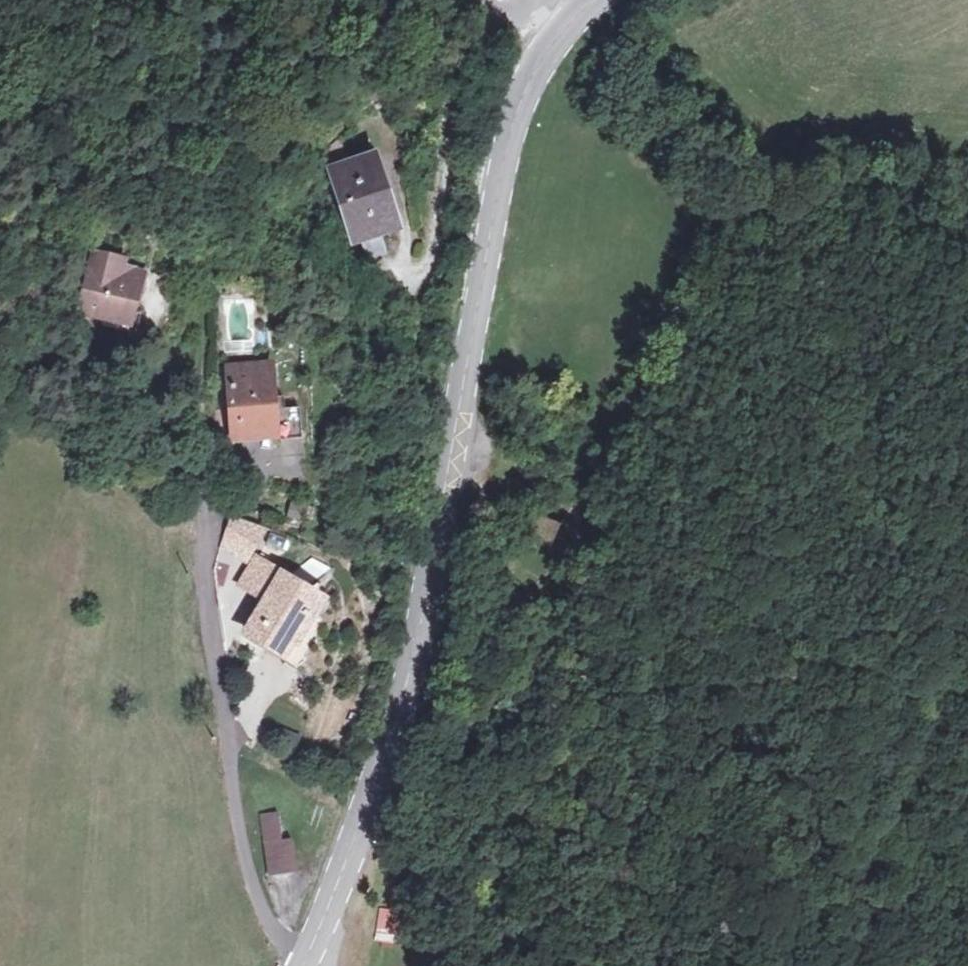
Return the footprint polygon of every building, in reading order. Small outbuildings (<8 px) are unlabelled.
[(365,150),(324,164),(348,240),(389,226),(365,150)] [(119,308),(126,310),(135,271),(108,266),(110,259),(85,254),(80,281),(85,283),(80,316),(115,324),(119,308)] [(269,361),(226,368),(234,434),(277,427),(269,361)] [(227,508),(214,534),(221,538),(244,550),(264,517),(227,508)] [(512,546),(547,564),(552,551),(564,526),(530,509),(512,546)] [(285,649),(316,599),(296,586),(299,580),(255,553),(239,581),(263,596),(243,625),(285,649)] [(295,761),(305,739),(286,731),(276,752),(295,761)] [(256,813),(270,873),(294,867),(285,831),(277,833),(272,809),(256,813)] [(377,924),(374,939),(397,944),(400,929),(377,924)]
